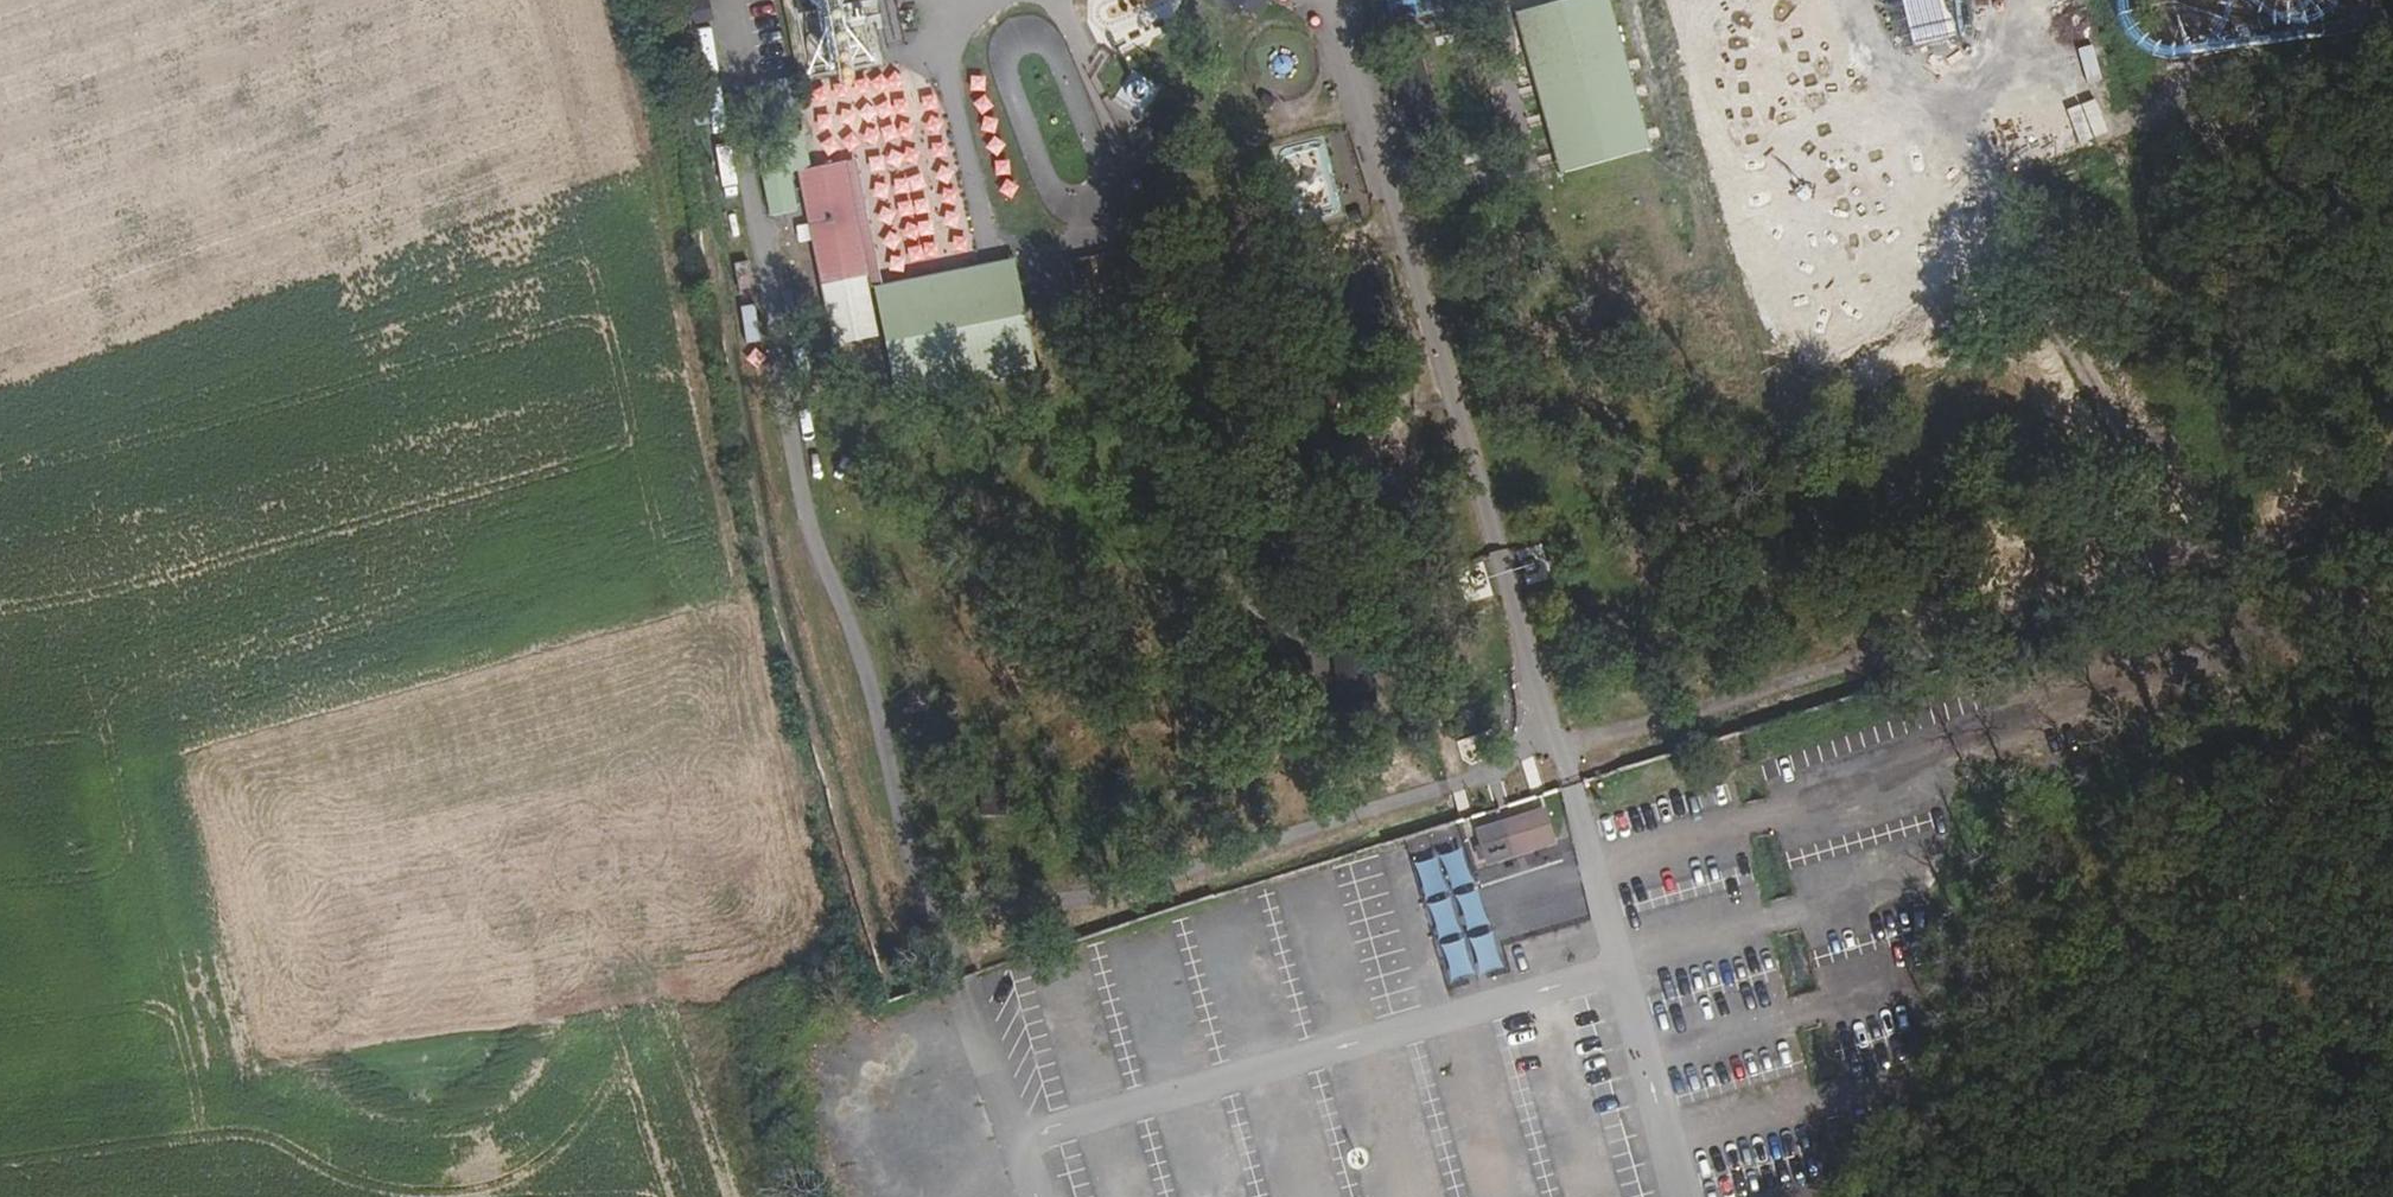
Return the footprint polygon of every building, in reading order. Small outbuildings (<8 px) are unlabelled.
[(715,70),(706,0),(676,0),(685,73),(715,70)] [(835,64),(895,54),(886,0),(825,0),(835,64)] [(1259,14),(1265,0),(1231,0),(1259,14)] [(1386,21),(1451,6),(1449,0),(1381,0),(1386,21)] [(1517,16),(1561,176),(1647,152),(1605,0),(1573,0),(1517,16)] [(1896,42),(1936,34),(1930,0),(1888,0),(1896,42)] [(705,84),(711,113),(724,110),(718,81),(705,84)] [(753,140),(771,215),(796,209),(787,169),(808,164),(799,129),(753,140)] [(875,287),(881,286),(856,160),(812,169),(797,172),(832,346),(878,337),(868,289),(875,287)] [(875,287),(897,396),(1036,368),(1014,259),(979,266),(881,286),(875,287)] [(1554,843),(1544,807),(1474,828),(1485,863),(1554,843)] [(1417,835),(1412,866),(1426,868),(1430,837),(1417,835)] [(1568,852),(1539,860),(1543,876),(1572,867),(1568,852)]
